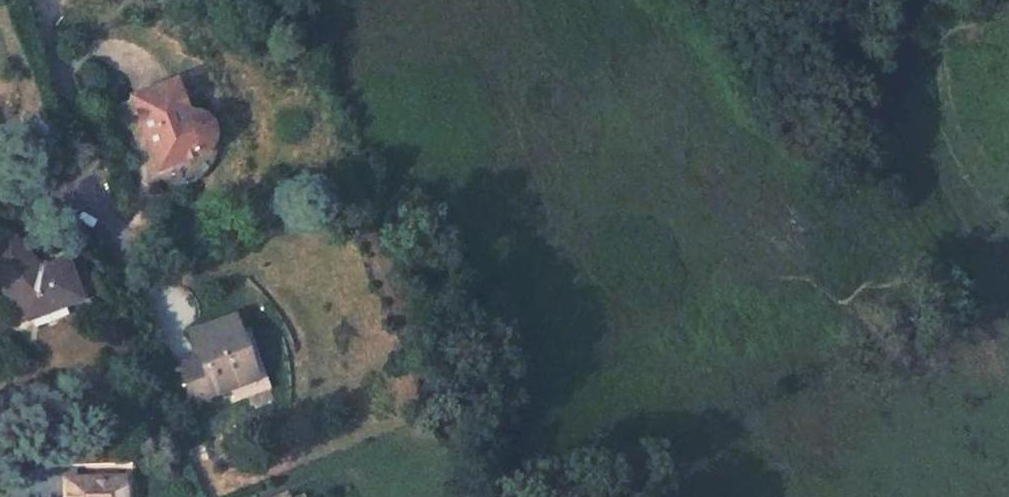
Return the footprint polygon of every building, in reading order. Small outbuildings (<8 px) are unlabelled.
[(163,167),(199,154),(200,154),(202,153),(204,151),(207,150),(208,147),(210,145),(211,142),(212,140),(212,137),(212,134),(212,131),(210,128),(209,126),(207,124),(205,122),(202,120),(200,119),(197,119),(194,119),(191,119),(188,120),(176,86),(139,98),(163,167)] [(0,248),(0,285),(28,317),(76,302),(63,262),(38,269),(11,239),(0,248)] [(243,313),(190,330),(198,357),(174,366),(187,404),(230,388),(235,403),(267,391),(243,313)] [(72,485),(72,496),(127,496),(127,484),(72,485)]
